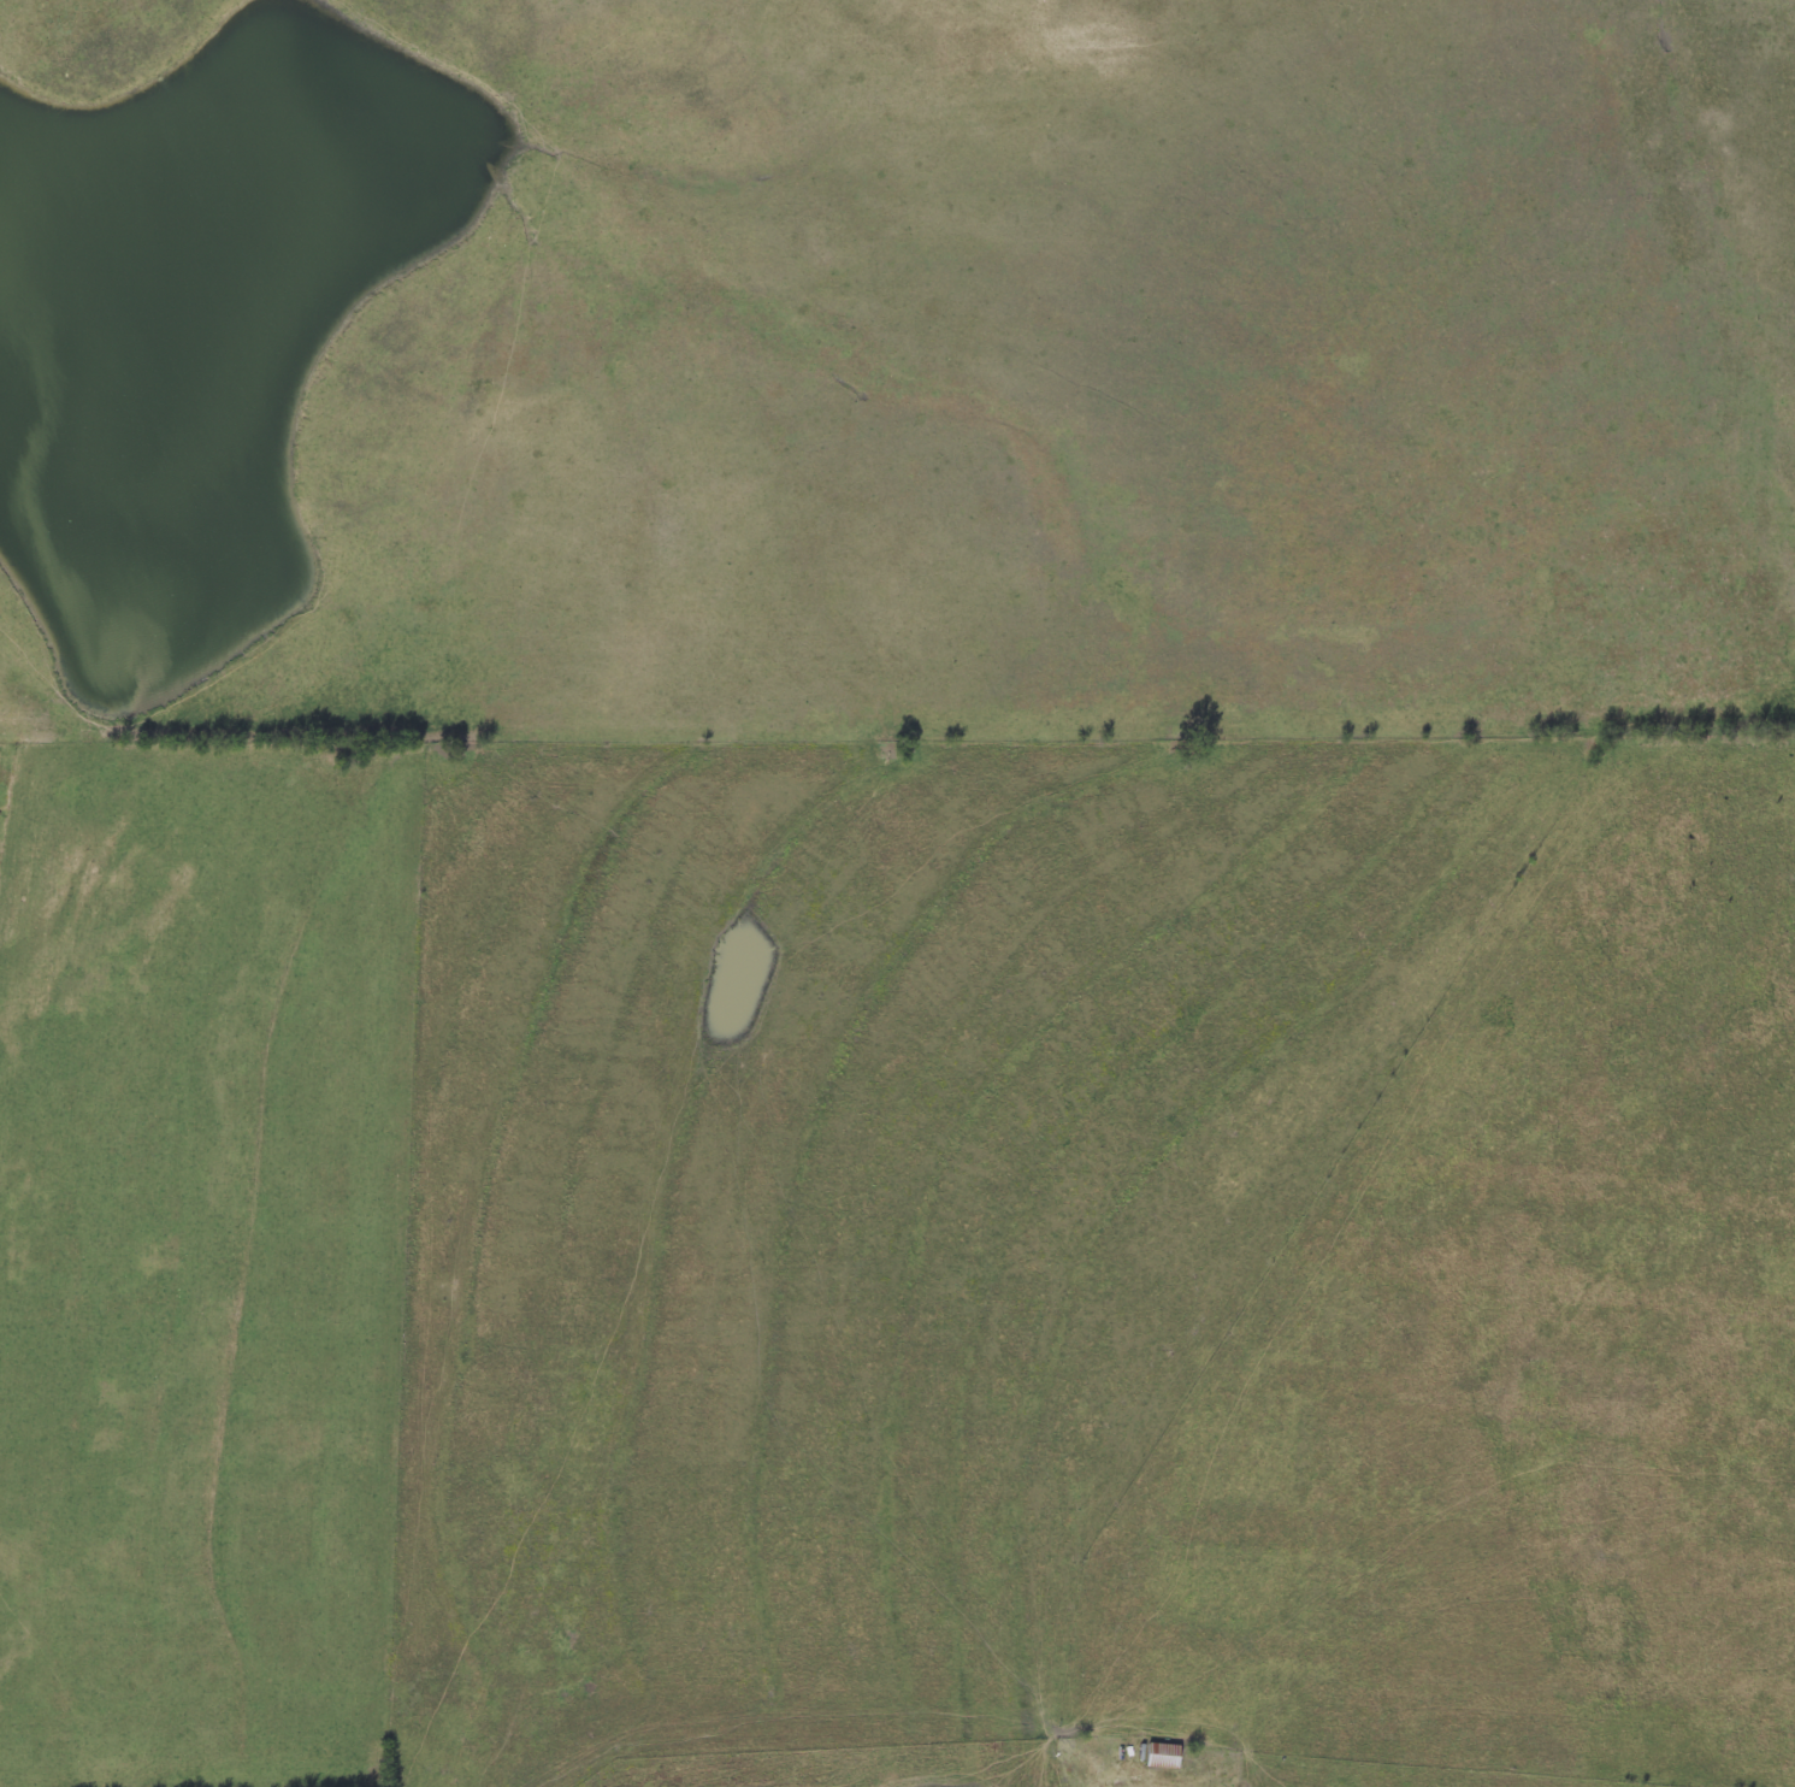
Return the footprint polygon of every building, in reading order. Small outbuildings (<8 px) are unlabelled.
[(1177,1742),(1177,1767),(1144,1767),(1144,1742),(1177,1742)]
